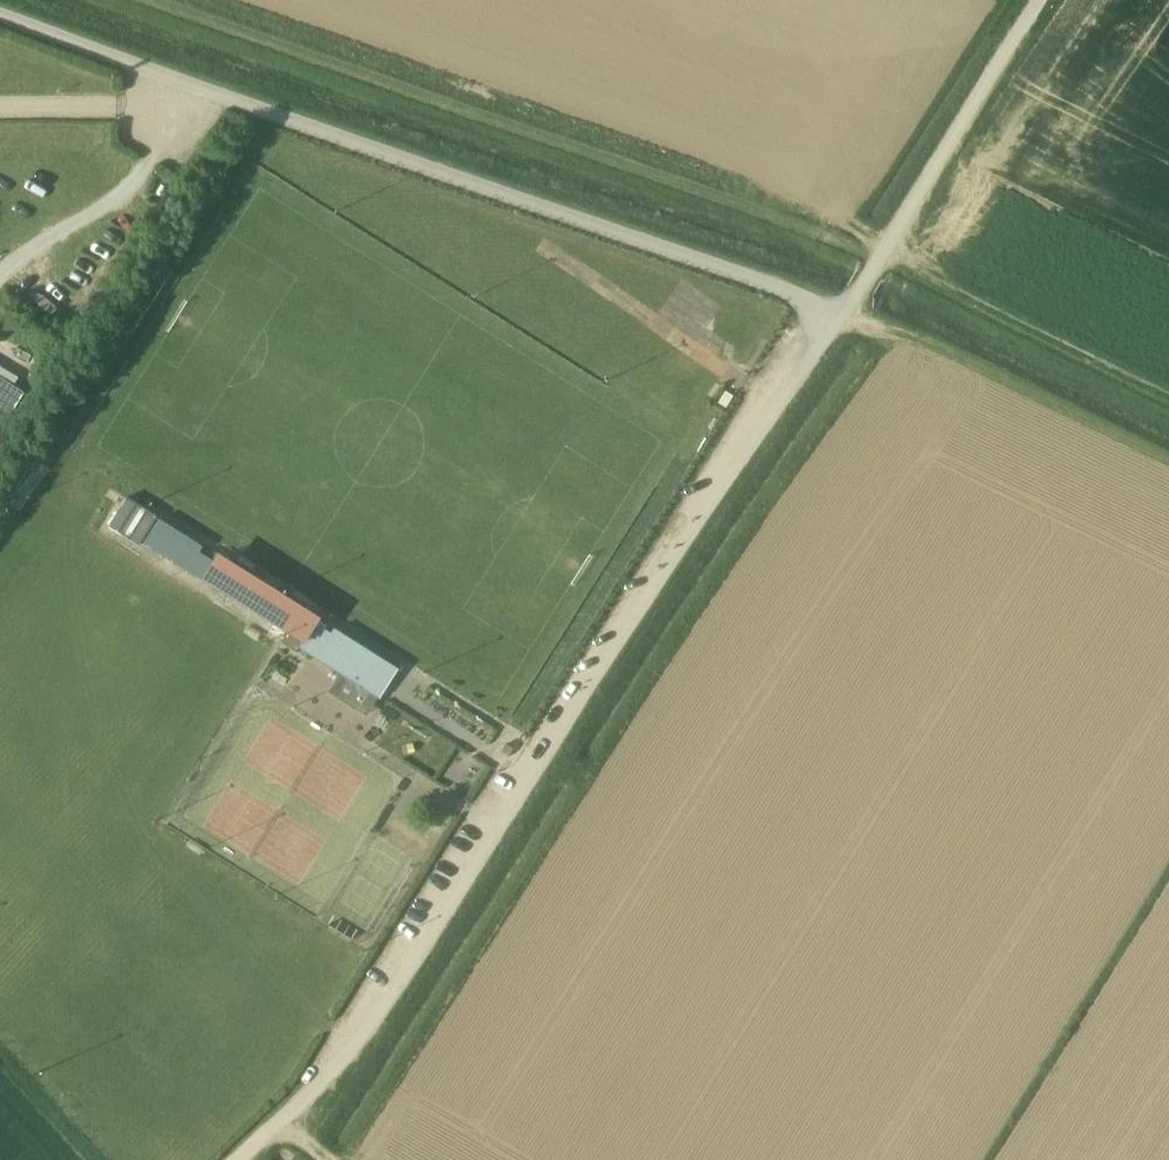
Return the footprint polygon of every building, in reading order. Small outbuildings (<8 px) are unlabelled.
[(25,392),(15,386),(0,411),(10,417),(25,392)] [(140,545),(157,517),(125,497),(108,525),(140,545)] [(215,560),(200,552),(203,546),(160,519),(144,543),(203,580),(288,633),(283,642),(298,651),(300,649),(378,698),(399,669),(335,628),(332,633),(316,625),(321,617),(219,553),(215,560)]
